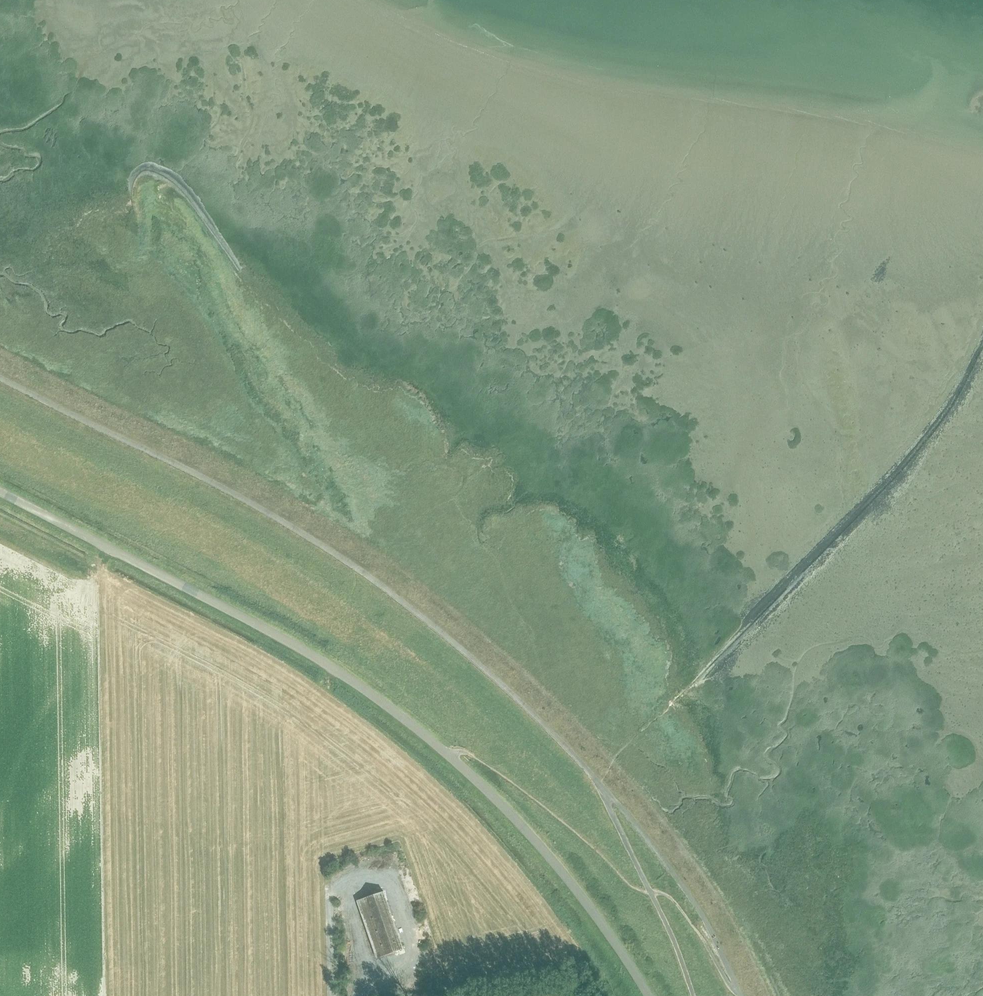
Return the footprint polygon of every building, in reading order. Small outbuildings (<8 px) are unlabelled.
[(357,901),(377,959),(404,949),(384,891),(357,901)]
